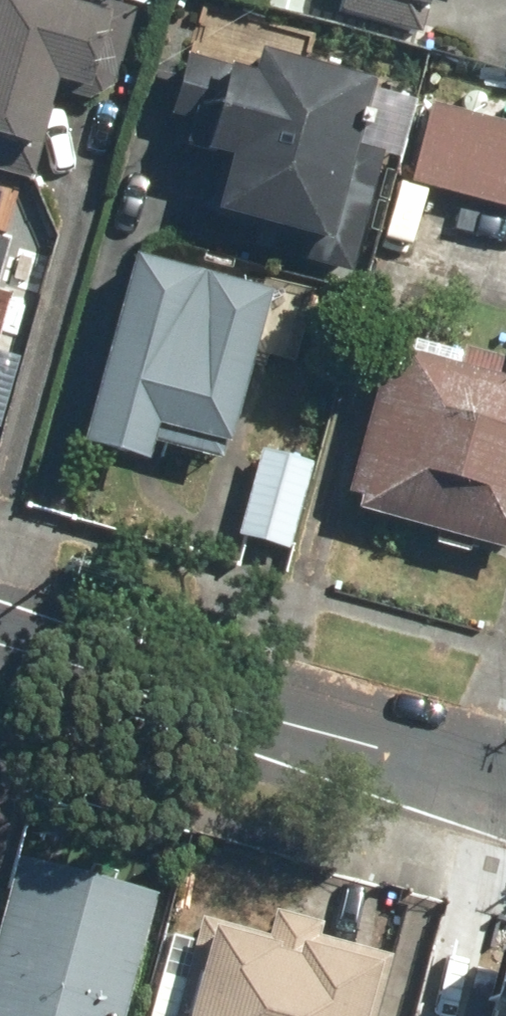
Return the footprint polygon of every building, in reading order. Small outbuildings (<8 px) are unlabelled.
[(16,140),(27,84),(78,94),(96,0),(0,0),(0,137),(16,140)] [(336,67),(212,26),(154,199),(327,256),(365,143),(316,127),(336,67)] [(424,102),(411,168),(505,187),(505,118),(424,102)] [(268,284),(106,244),(58,434),(125,451),(137,405),(232,428),(268,284)] [(499,336),(490,370),(383,341),(339,505),(499,547),(505,520),(505,338),(499,336)] [(302,451),(264,442),(238,546),(276,555),(302,451)] [(0,855),(0,1015),(94,1015),(129,892),(0,855)] [(189,899),(159,1015),(361,1015),(378,952),(305,933),(310,911),(266,900),(262,918),(189,899)] [(493,974),(484,1015),(505,1015),(505,977),(493,974)]
